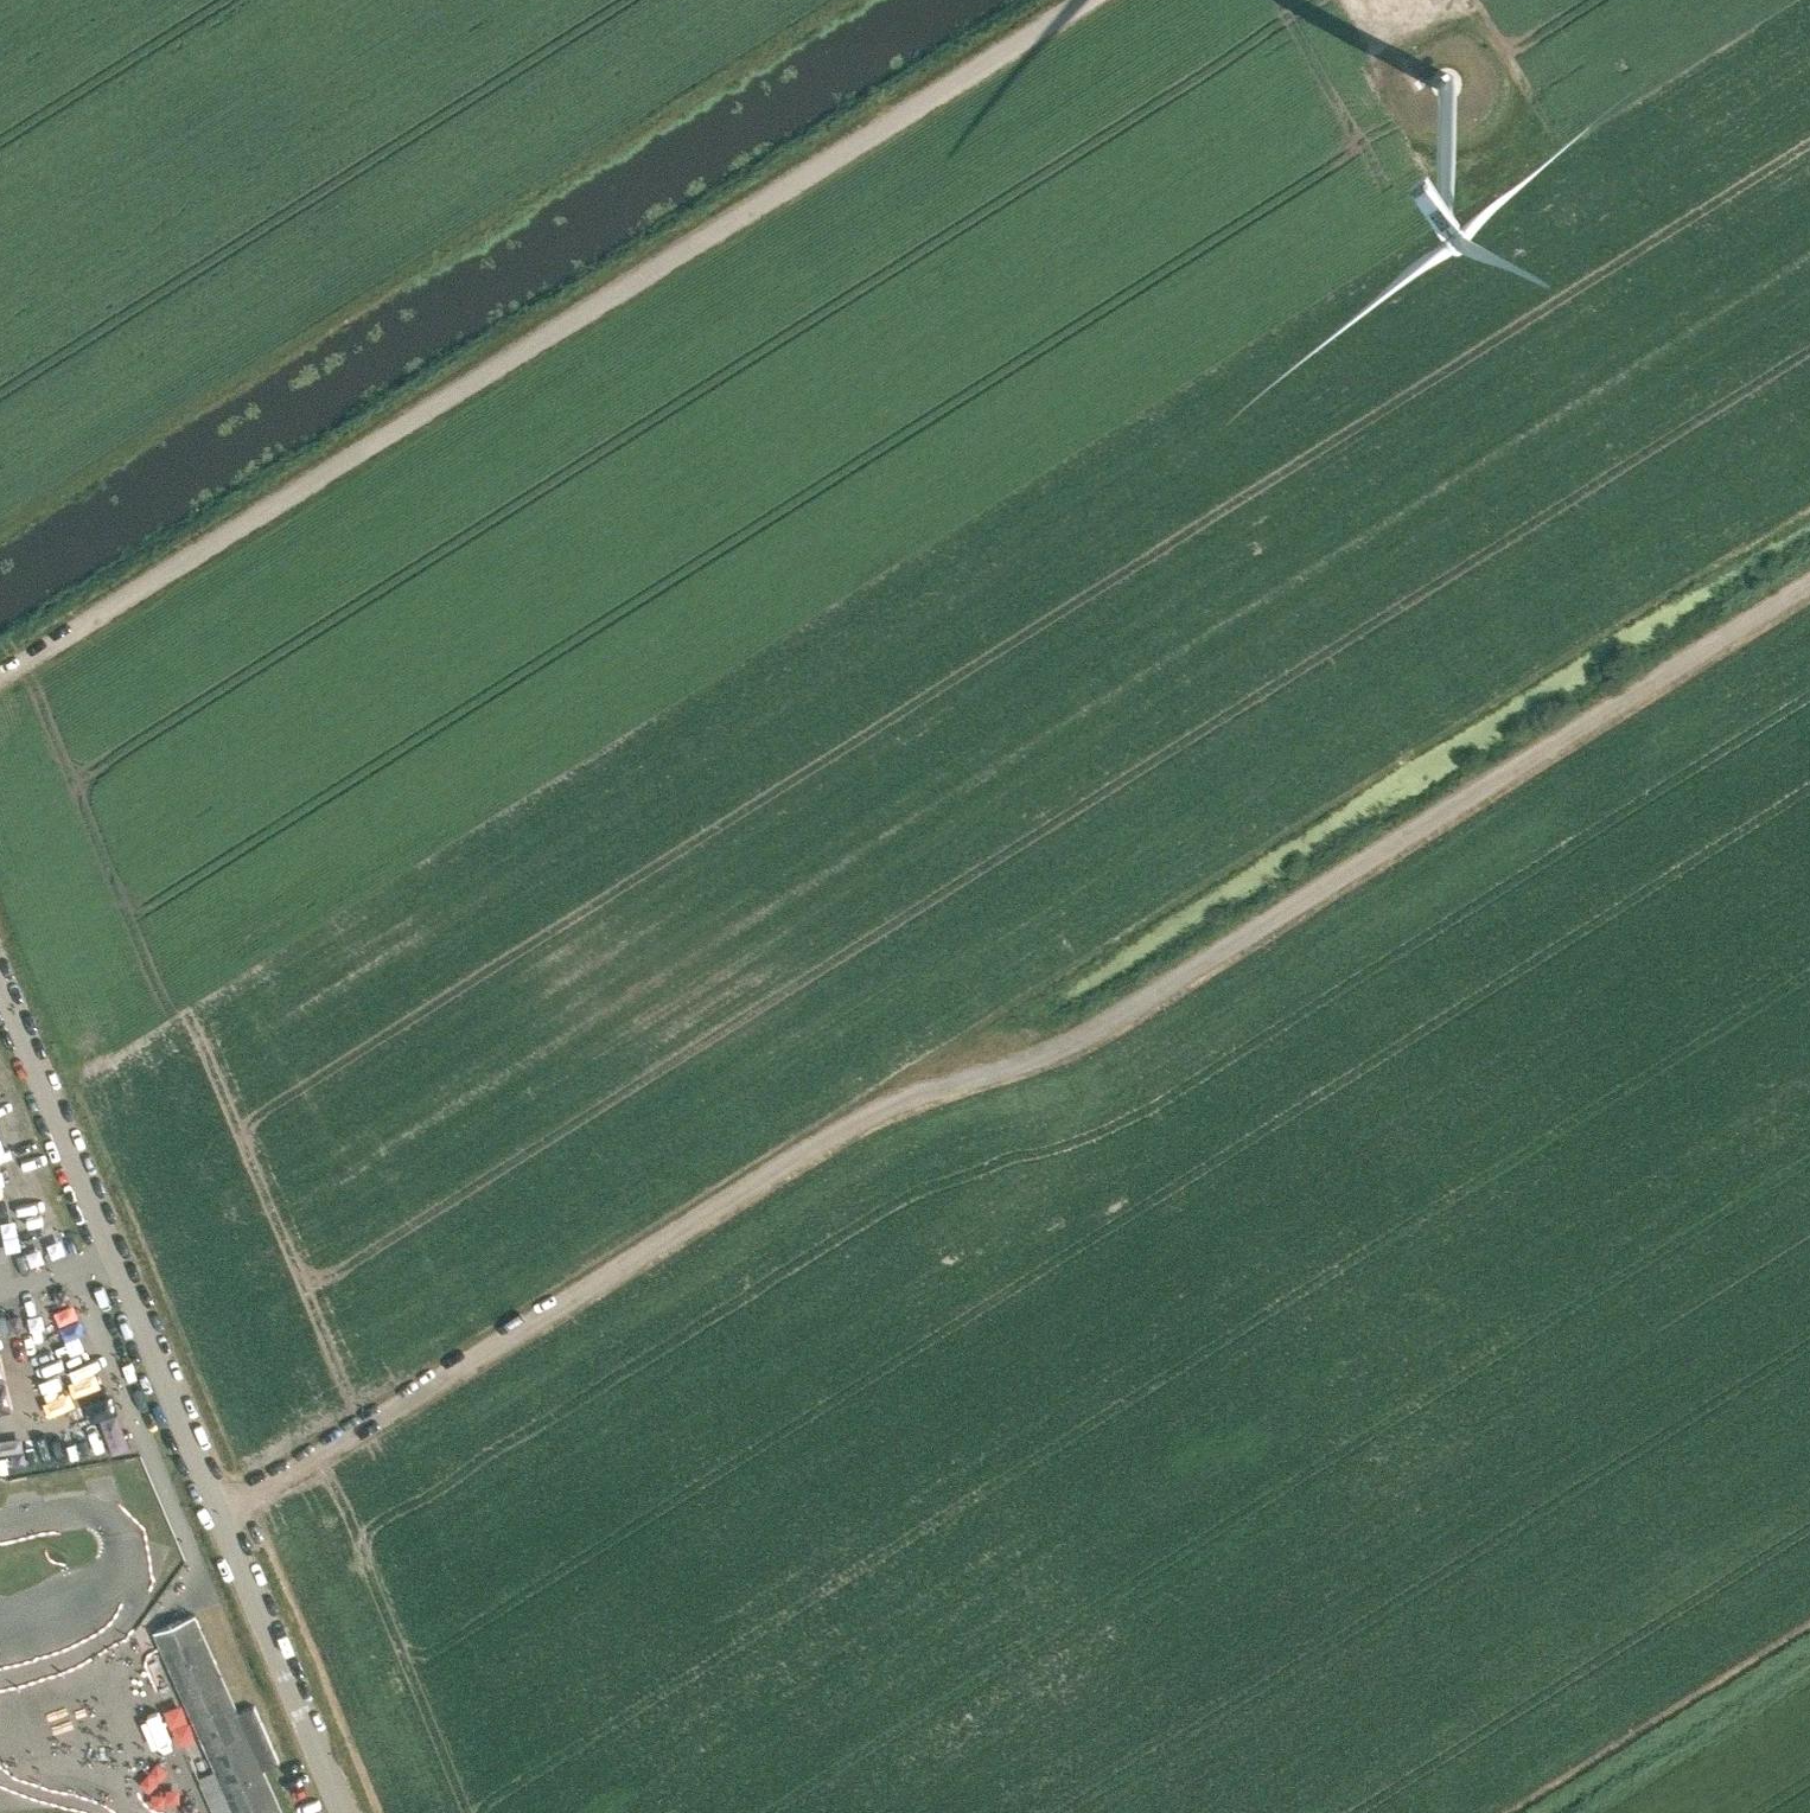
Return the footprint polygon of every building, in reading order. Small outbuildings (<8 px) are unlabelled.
[(1437,81),(1437,82),(1437,83),(1438,83),(1438,84),(1438,85),(1438,86),(1439,87),(1440,88),(1440,89),(1441,89),(1442,90),(1443,91),(1444,91),(1445,91),(1446,91),(1447,91),(1448,91),(1449,91),(1450,91),(1451,90),(1452,90),(1453,90),(1453,89),(1454,89),(1454,88),(1455,87),(1456,86),(1456,85),(1456,84),(1457,83),(1457,82),(1457,81),(1457,80),(1456,79),(1456,78),(1455,77),(1455,76),(1454,76),(1454,75),(1453,74),(1452,73),(1451,73),(1450,73),(1450,72),(1449,72),(1448,72),(1447,72),(1446,72),(1445,72),(1444,73),(1443,73),(1442,73),(1442,74),(1441,74),(1440,75),(1440,76),(1439,76),(1439,77),(1438,78),(1438,79),(1438,80),(1437,81)] [(193,1614),(155,1631),(215,1769),(199,1776),(216,1812),(281,1812),(262,1769),(278,1761),(253,1705),(237,1712),(193,1614)]
